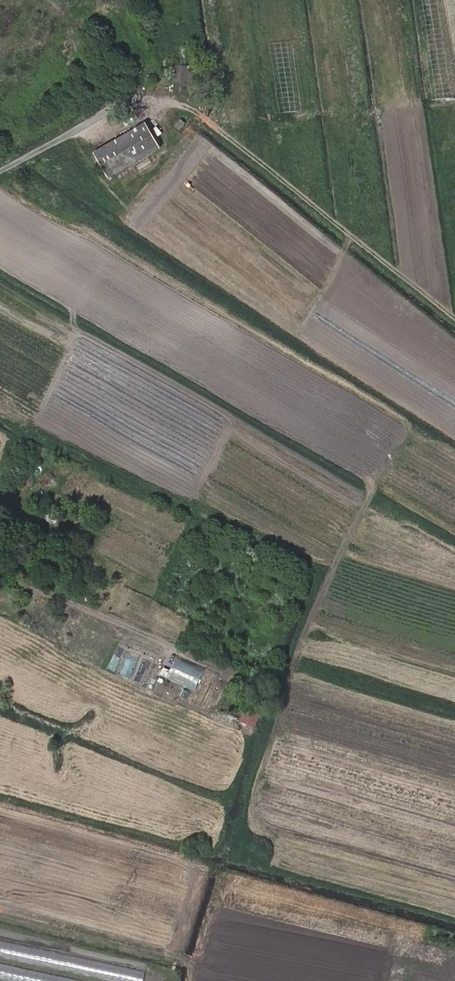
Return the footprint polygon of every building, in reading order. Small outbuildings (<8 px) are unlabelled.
[(198,81),(199,53),(162,52),(163,73),(172,73),(173,81),(198,81)] [(180,118),(176,127),(183,130),(187,122),(180,118)] [(99,162),(115,194),(164,169),(148,136),(99,162)] [(196,691),(206,668),(177,656),(171,670),(165,667),(161,676),(196,691)] [(240,721),(257,728),(263,713),(246,706),(240,721)] [(145,972),(73,957),(72,963),(66,962),(64,970),(119,980),(143,980),(145,972)] [(8,980),(59,980),(0,970),(0,980),(8,980)]
